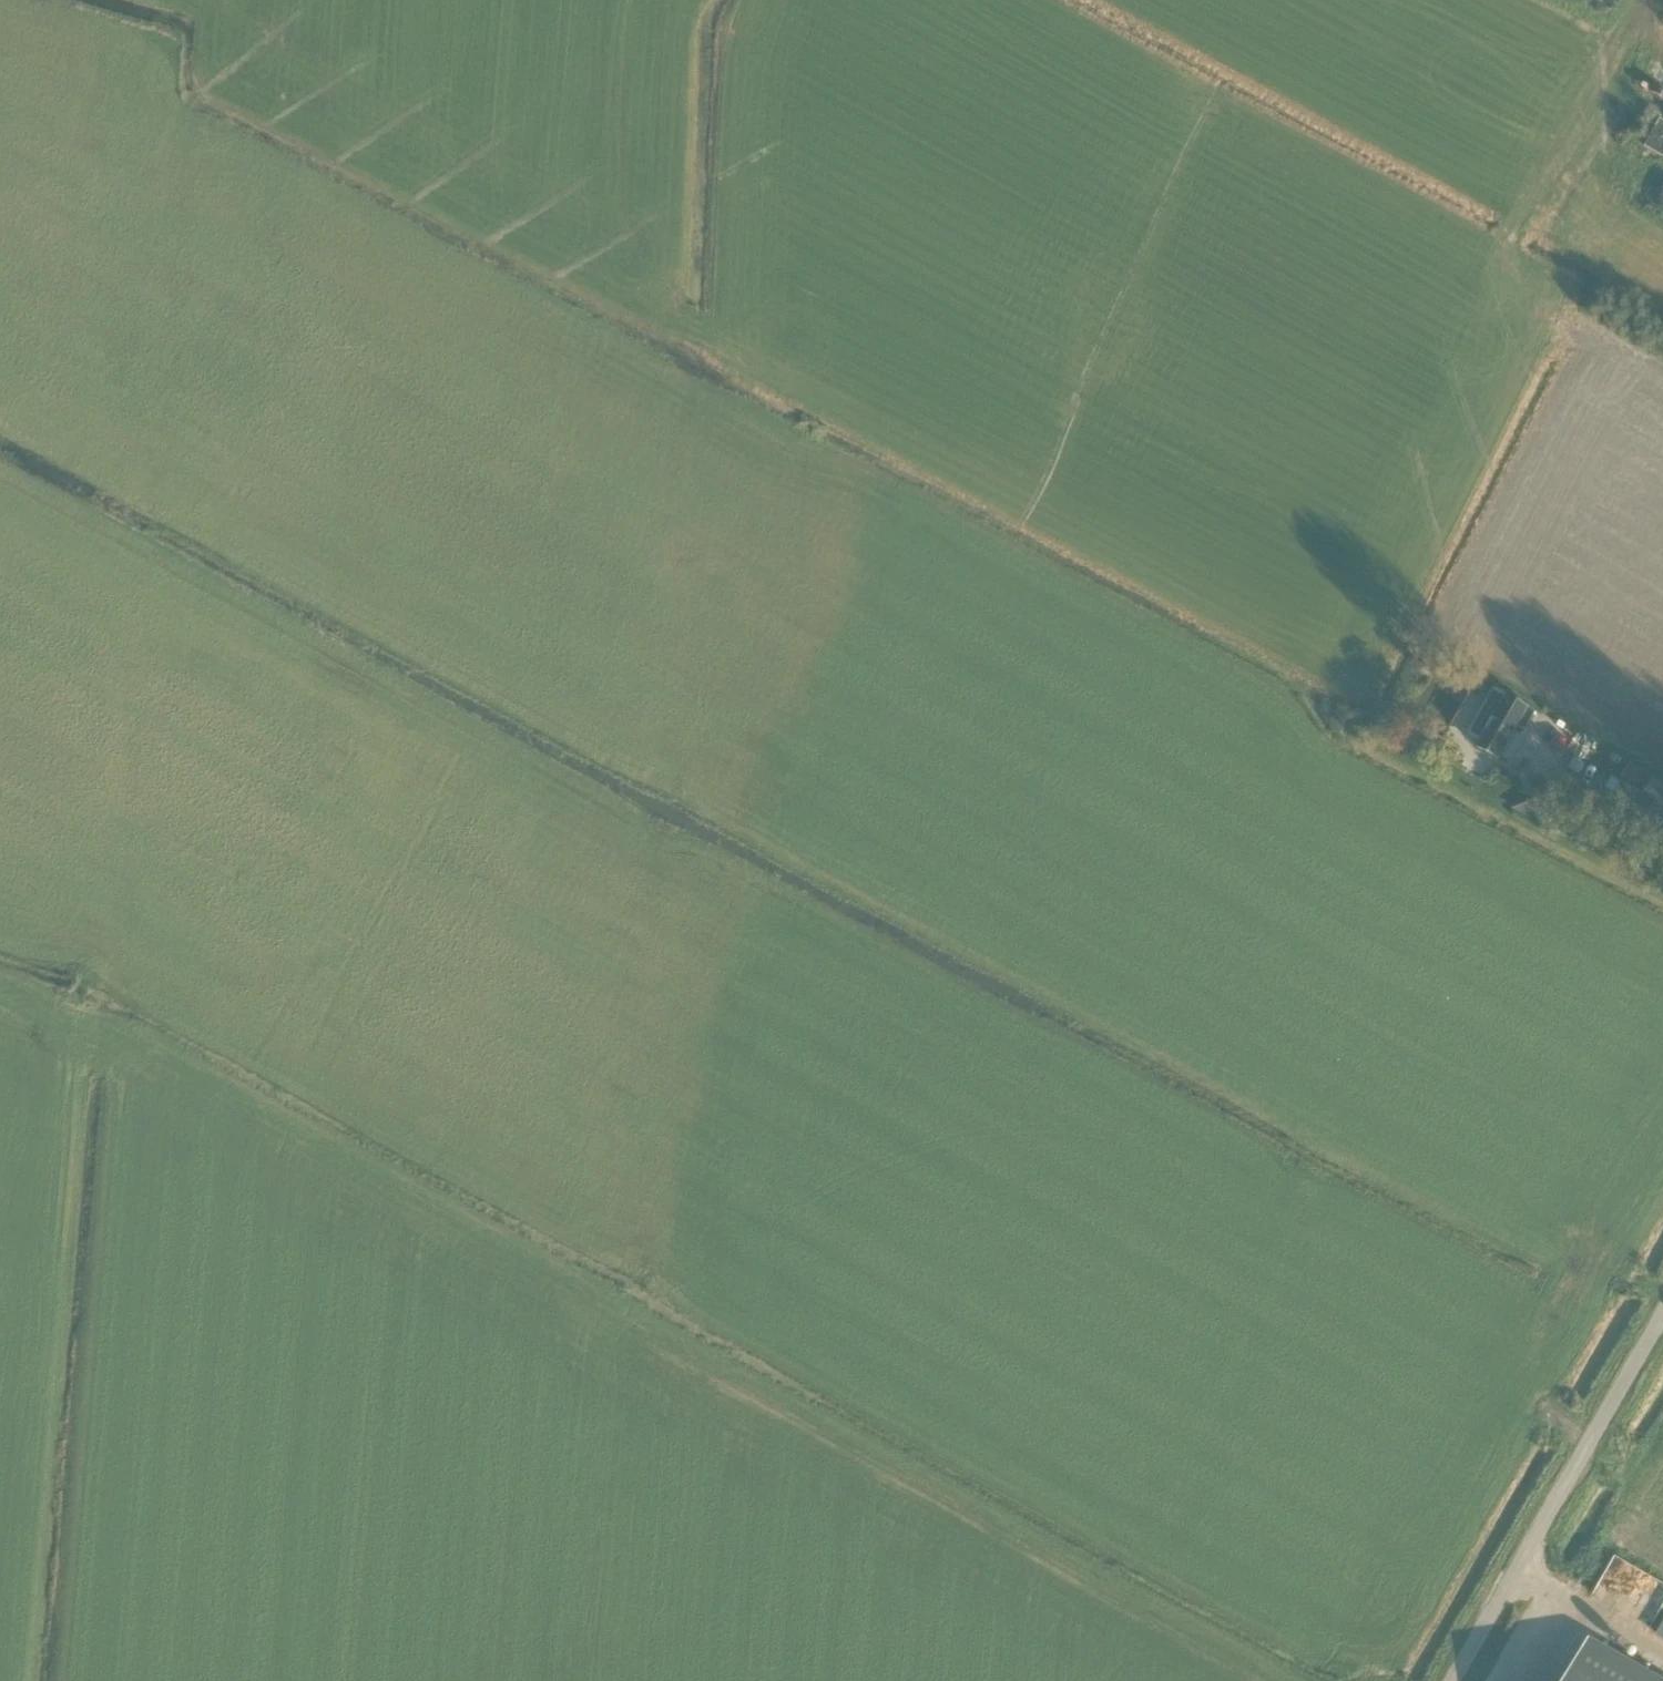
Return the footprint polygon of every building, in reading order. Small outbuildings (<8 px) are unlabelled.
[(1647,146),(1662,155),(1662,114),(1647,146)] [(1522,731),(1532,714),(1492,690),(1466,736),(1479,744),(1476,749),(1496,761),(1515,727),(1522,731)] [(1553,715),(1546,729),(1587,752),(1594,739),(1553,715)] [(1589,1637),(1564,1680),(1662,1680),(1589,1637)]
